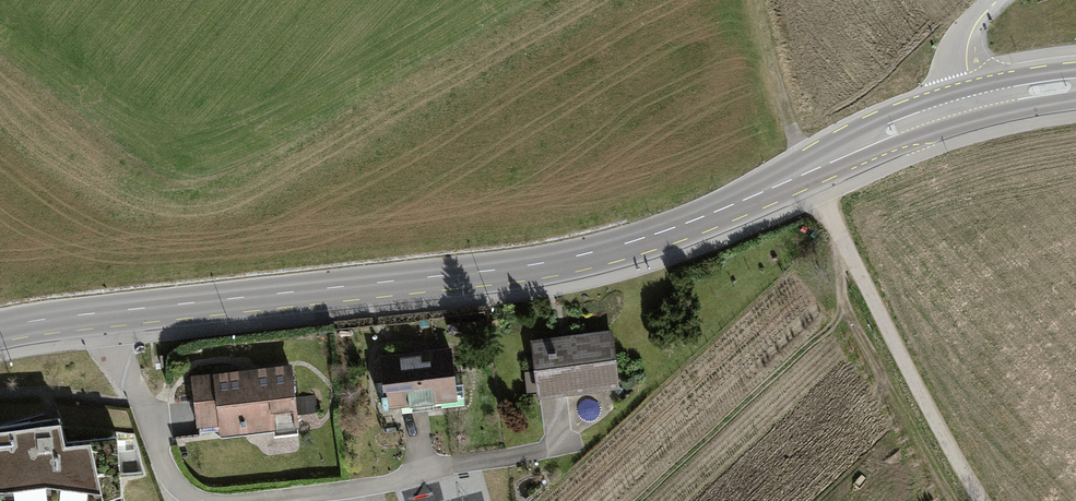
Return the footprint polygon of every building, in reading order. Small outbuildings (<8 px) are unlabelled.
[(613,330),(531,341),(535,371),(524,372),(527,394),(538,393),(539,398),(620,387),(613,330)] [(451,348),(378,357),(384,409),(457,400),(451,348)] [(292,364),(190,376),(197,427),(219,424),(221,437),(299,427),(298,416),(296,397),(292,364)] [(319,394),(296,397),(298,416),(321,413),(319,394)] [(120,474),(143,472),(132,435),(61,429),(56,420),(0,429),(0,500),(120,500),(120,474)]
